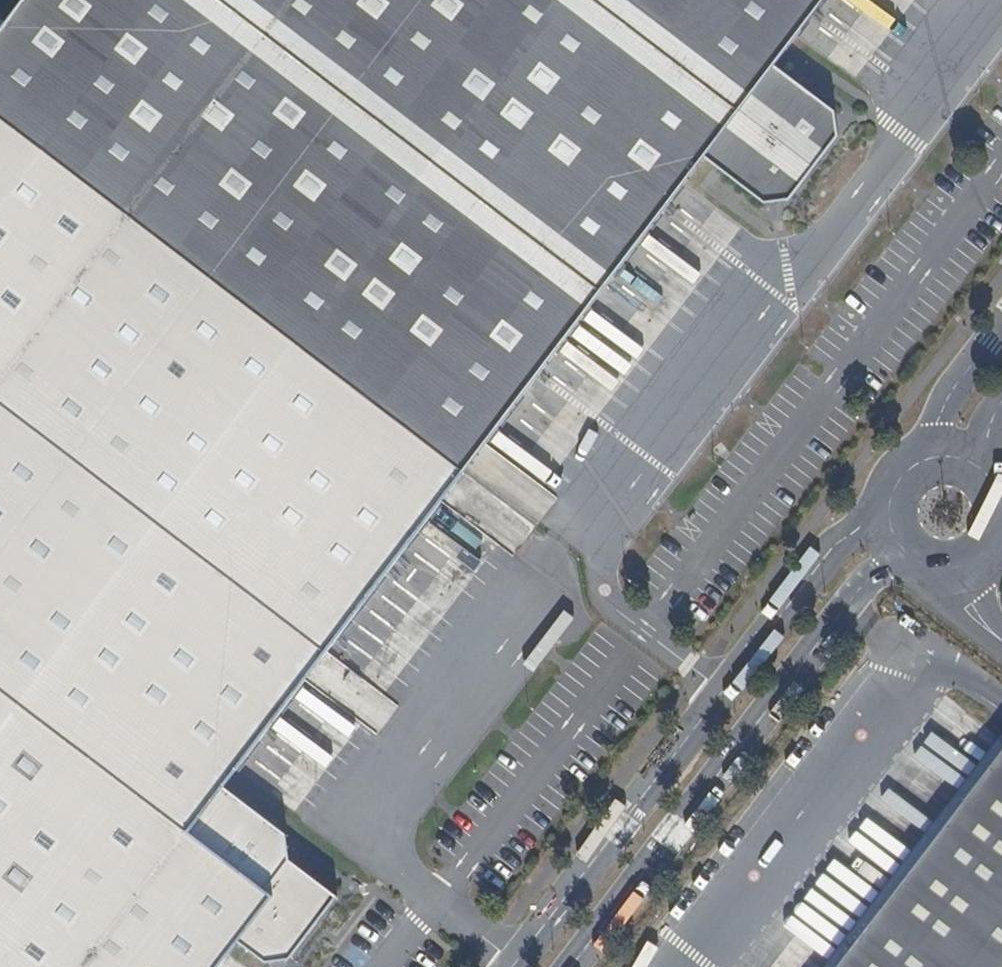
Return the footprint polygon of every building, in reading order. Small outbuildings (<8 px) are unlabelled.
[(0,26),(0,126),(456,474),(820,0),(20,0),(0,26)] [(0,126),(0,966),(215,966),(236,939),(266,964),(292,959),(341,905),(287,865),(283,834),(221,787),(448,485),(456,474),(0,126)] [(843,966),(1001,966),(1001,757),(843,966)]
